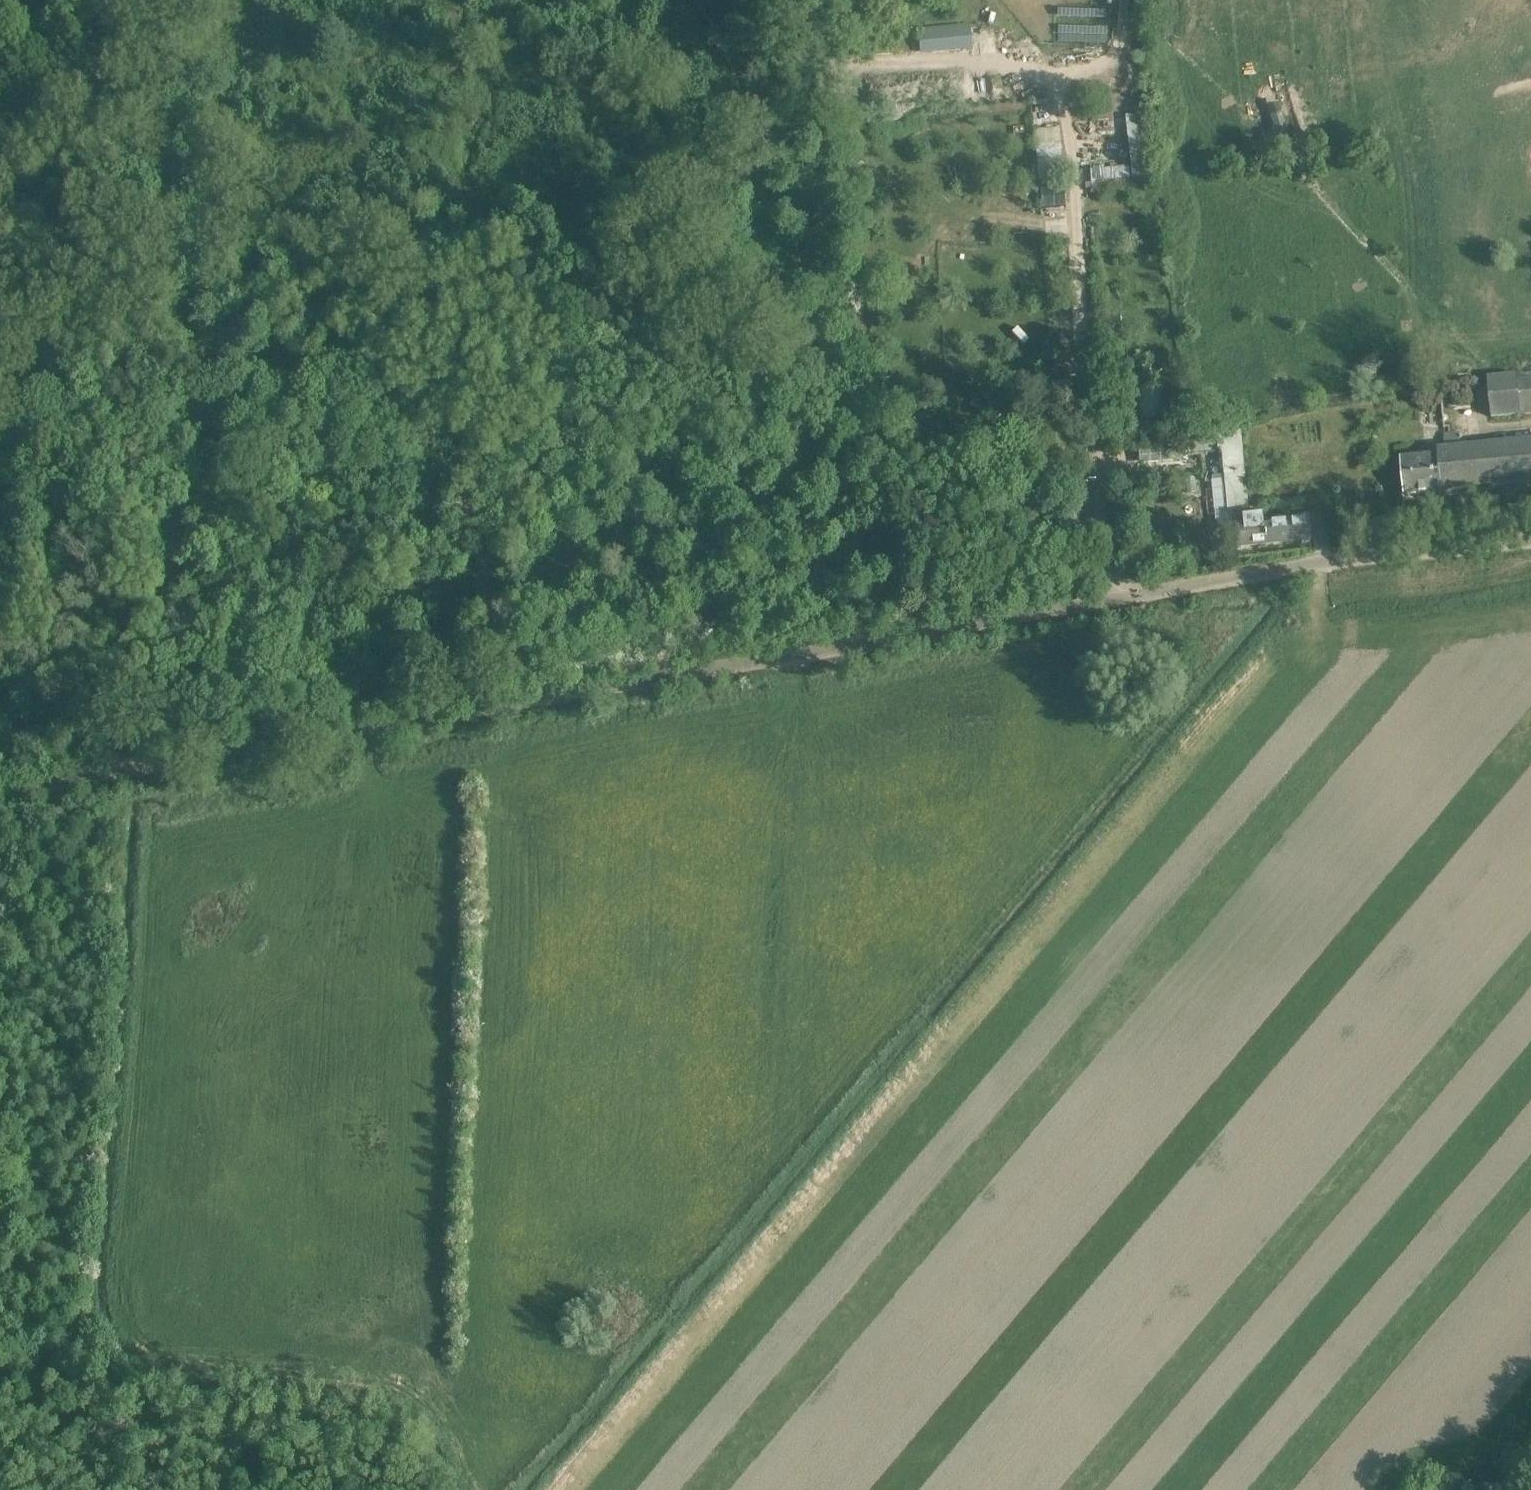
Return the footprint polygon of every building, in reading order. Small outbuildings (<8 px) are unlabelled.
[(968,27),(917,31),(919,53),(970,49),(968,27)] [(1530,412),(1530,373),(1486,377),(1490,416),(1530,412)] [(1131,387),(1134,419),(1161,417),(1158,385),(1131,387)] [(1154,438),(1152,423),(1110,428),(1112,444),(1154,438)] [(1178,455),(1217,452),(1224,513),(1231,512),(1235,545),(1307,538),(1305,518),(1259,523),(1258,515),(1250,515),(1250,510),(1244,511),(1236,434),(1235,426),(1172,431),(1174,444),(1177,443),(1178,455)] [(1530,481),(1530,438),(1459,445),(1458,431),(1443,432),(1444,446),(1428,448),(1429,453),(1400,456),(1404,493),(1530,481)]
